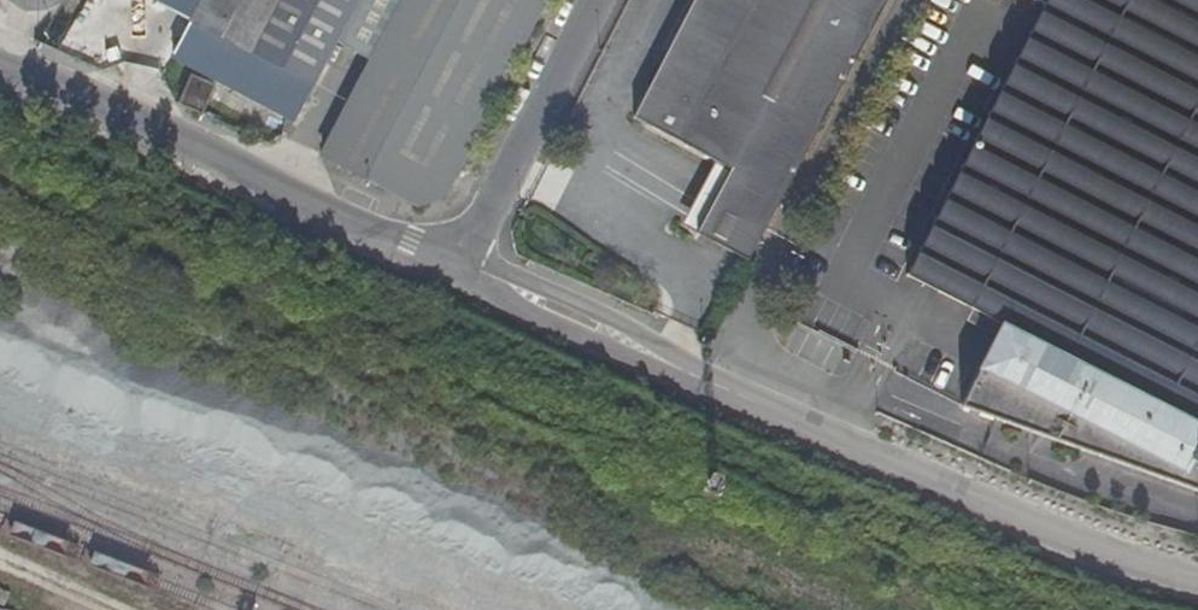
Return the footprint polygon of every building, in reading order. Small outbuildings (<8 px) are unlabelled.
[(194,20),(316,85),(352,17),(360,0),(204,0),(194,20)] [(388,35),(325,156),(368,178),(381,152),(460,0),(406,0),(388,35)] [(352,17),(388,35),(406,0),(360,0),(352,17)] [(547,0),(460,0),(381,152),(453,183),(547,0)] [(645,120),(717,159),(732,166),(701,228),(751,255),(887,0),(696,0),(652,82),(662,87),(645,120)] [(1042,9),(1073,25),(1036,100),(1003,83),(906,275),(1003,324),(1035,340),(1020,370),(995,419),(1197,492),(1197,0),(1046,0),(1042,9)] [(1073,25),(1042,9),(1023,46),(1003,83),(1036,100),(1073,25)] [(136,59),(129,39),(99,51),(106,70),(106,71),(136,59)] [(214,40),(203,63),(294,111),(306,90),(214,40)] [(181,104),(205,114),(213,96),(218,85),(194,74),(181,104)] [(662,87),(652,82),(635,114),(645,120),(662,87)] [(446,197),(453,183),(381,152),(368,178),(416,204),(446,197)] [(732,166),(717,159),(685,220),(701,228),(732,166)]
